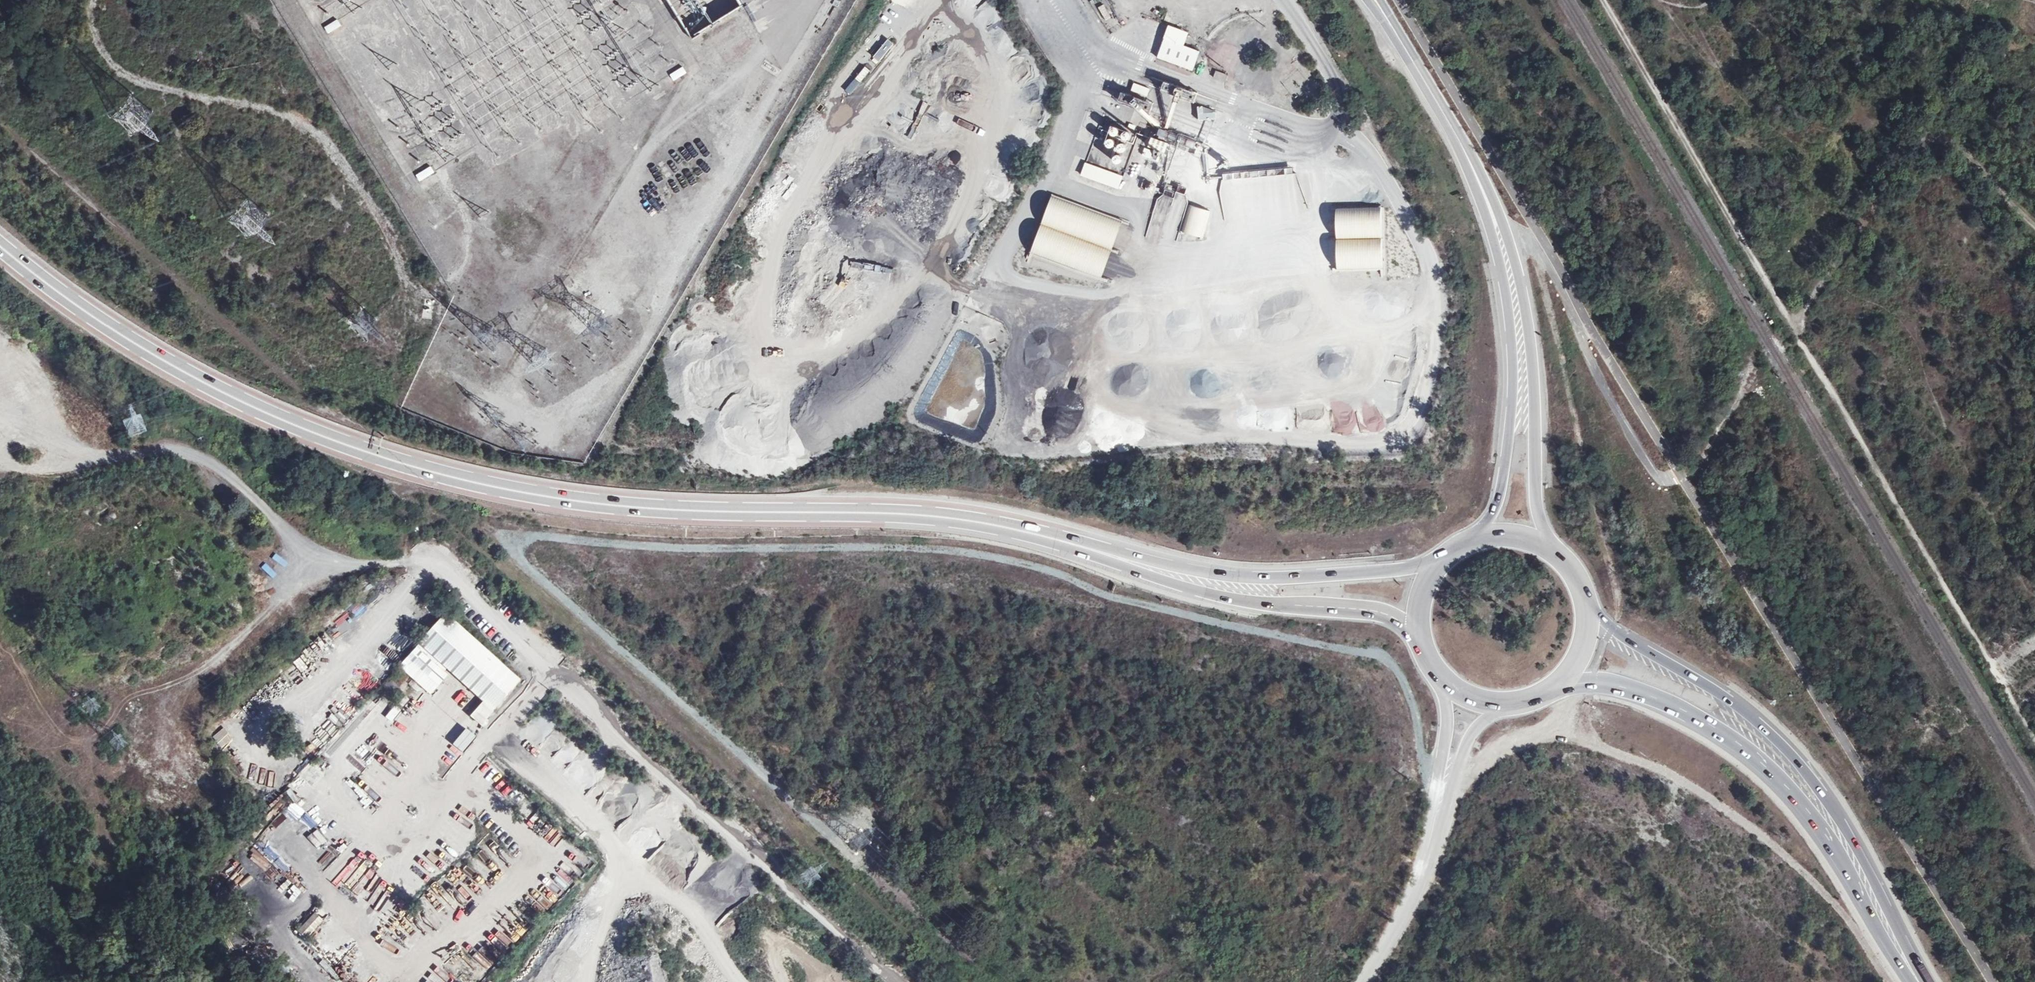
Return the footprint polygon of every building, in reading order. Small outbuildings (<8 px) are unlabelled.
[(691,34),(742,7),(738,0),(673,0),(691,34)] [(338,18),(325,26),(330,33),(342,25),(338,18)] [(1185,45),(1189,30),(1167,24),(1157,60),(1195,70),(1200,49),(1185,45)] [(880,61),(894,43),(887,38),(873,56),(880,61)] [(666,74),(670,82),(686,73),(681,65),(666,74)] [(861,81),(870,70),(865,67),(856,77),(861,81)] [(1215,116),(1214,105),(1198,107),(1199,118),(1215,116)] [(1114,146),(1116,139),(1108,137),(1106,144),(1114,146)] [(1150,147),(1165,147),(1165,138),(1150,137),(1150,147)] [(693,145),(682,152),(687,160),(698,154),(693,145)] [(1142,155),(1152,157),(1153,149),(1144,147),(1142,155)] [(1081,175),(1119,188),(1123,175),(1085,162),(1081,175)] [(825,165),(824,171),(838,173),(839,167),(825,165)] [(436,173),(431,166),(417,175),(421,182),(436,173)] [(810,192),(816,196),(825,183),(819,179),(810,192)] [(1053,194),(1029,263),(1101,282),(1124,221),(1053,194)] [(1204,239),(1210,209),(1188,204),(1182,234),(1204,239)] [(1382,205),(1337,204),(1336,271),(1381,271),(1382,205)] [(1396,388),(1394,402),(1408,404),(1410,390),(1396,388)] [(1393,405),(1383,413),(1392,425),(1402,417),(1393,405)] [(146,432),(139,412),(121,418),(128,439),(146,432)] [(481,726),(521,679),(444,613),(398,667),(430,694),(449,673),(482,701),(469,716),(481,726)] [(399,628),(394,641),(405,646),(411,633),(399,628)] [(389,646),(380,657),(390,665),(399,655),(389,646)] [(389,681),(384,688),(393,695),(399,688),(389,681)] [(459,686),(451,697),(458,701),(465,690),(459,686)] [(388,727),(385,731),(399,742),(402,738),(388,727)] [(463,753),(476,737),(465,728),(452,744),(463,753)] [(116,751),(125,744),(118,735),(109,742),(116,751)] [(449,768),(451,761),(443,758),(441,766),(449,768)] [(271,799),(280,788),(273,781),(263,792),(271,799)] [(292,790),(287,793),(293,804),(298,801),(292,790)] [(460,797),(456,802),(468,814),(472,809),(460,797)] [(534,831),(544,822),(538,816),(529,825),(534,831)] [(302,840),(315,830),(306,819),(293,829),(302,840)] [(318,829),(308,837),(317,849),(327,841),(318,829)] [(554,829),(547,834),(554,844),(561,839),(554,829)] [(341,837),(345,844),(353,840),(348,833),(341,837)] [(239,855),(247,844),(242,840),(234,851),(239,855)] [(444,842),(440,847),(455,860),(459,855),(444,842)] [(252,846),(244,855),(256,865),(263,856),(252,846)] [(478,854),(485,863),(490,859),(483,850),(478,854)] [(267,858),(256,868),(269,883),(280,873),(267,858)] [(424,865),(421,869),(434,880),(437,876),(424,865)] [(463,869),(471,878),(476,873),(468,865),(463,869)] [(463,871),(456,880),(471,892),(476,887),(467,879),(469,877),(463,871)] [(452,879),(448,885),(457,893),(462,887),(452,879)] [(401,899),(411,889),(403,881),(393,891),(401,899)] [(536,893),(532,899),(544,908),(548,903),(536,893)] [(448,895),(436,901),(441,912),(454,905),(448,895)] [(516,907),(528,919),(532,915),(520,903),(516,907)] [(512,935),(521,928),(515,920),(512,922),(509,918),(502,924),(512,935)] [(494,955),(504,944),(493,933),(482,943),(494,955)] [(478,948),(472,960),(487,967),(492,954),(478,948)] [(304,966),(308,969),(319,958),(315,955),(304,966)] [(372,977),(365,974),(362,981),(370,981),(372,977)]
